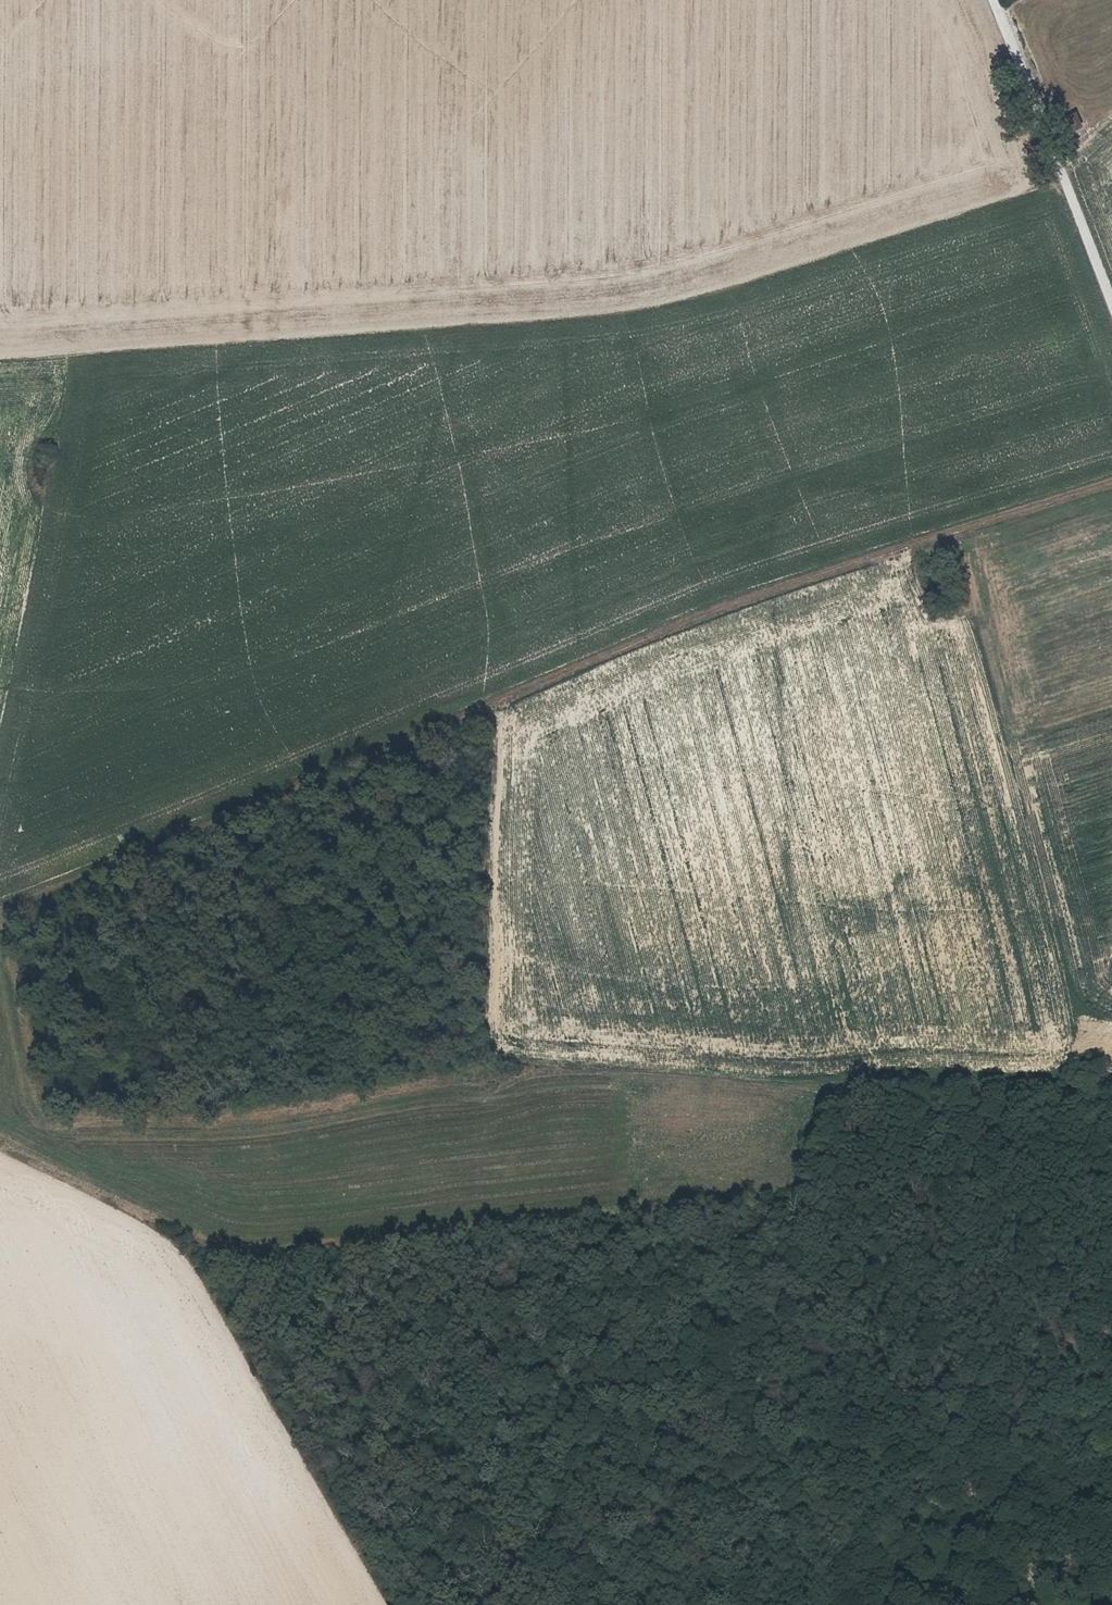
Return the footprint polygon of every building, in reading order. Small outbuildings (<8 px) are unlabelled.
[(1071,123),(1084,118),(1078,106),(1066,110),(1071,123)]
